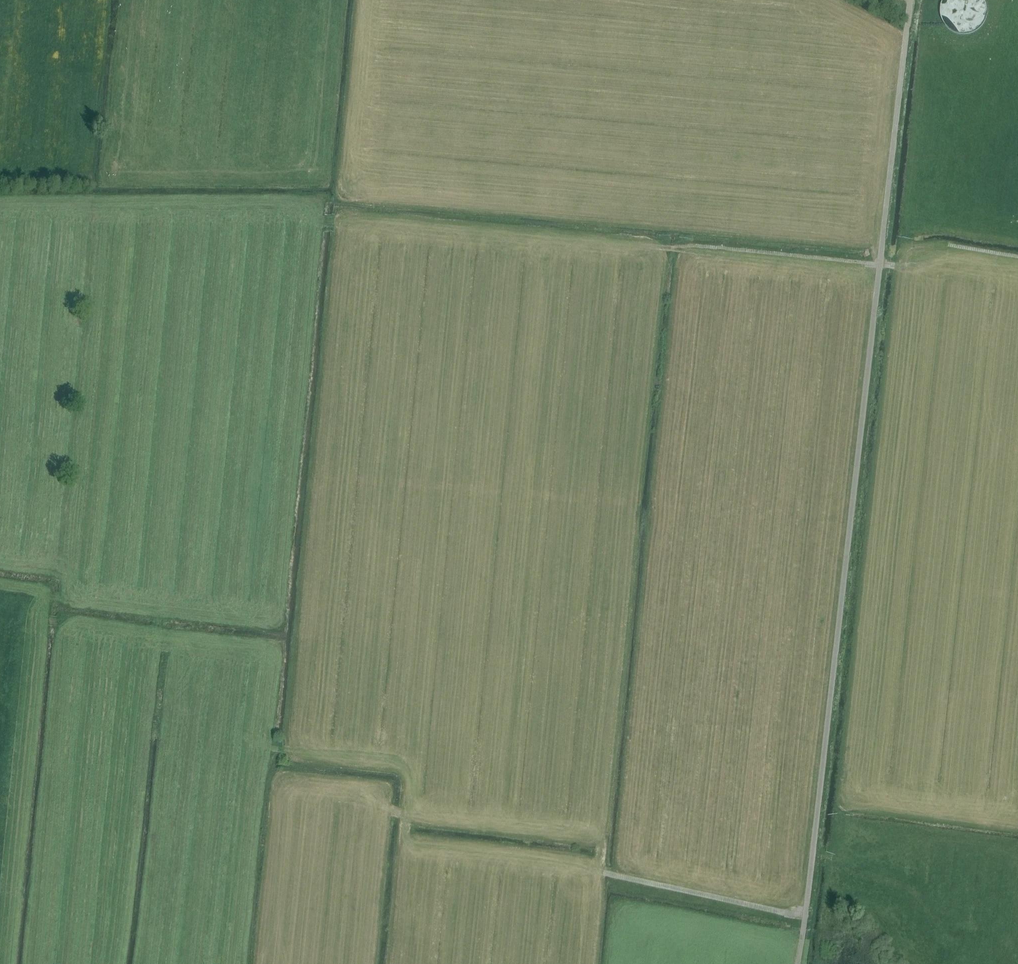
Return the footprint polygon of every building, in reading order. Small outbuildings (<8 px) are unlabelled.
[(942,1),(941,3),(940,5),(940,7),(940,9),(940,10),(940,12),(940,14),(940,16),(941,18),(942,20),(943,22),(944,23),(945,25),(946,26),(947,28),(949,29),(951,30),(952,31),(954,32),(956,33),(958,33),(960,34),(962,34),(964,34),(965,34),(967,34),(969,33),(971,33),(973,32),(975,31),(977,30),(978,29),(980,28),(981,26),(982,25),(983,23),(984,21),(985,20),(986,18),(986,16),(987,14),(987,12),(987,10),(987,8),(987,6),(986,4),(986,3),(985,1),(985,0),(942,0),(942,1)]
